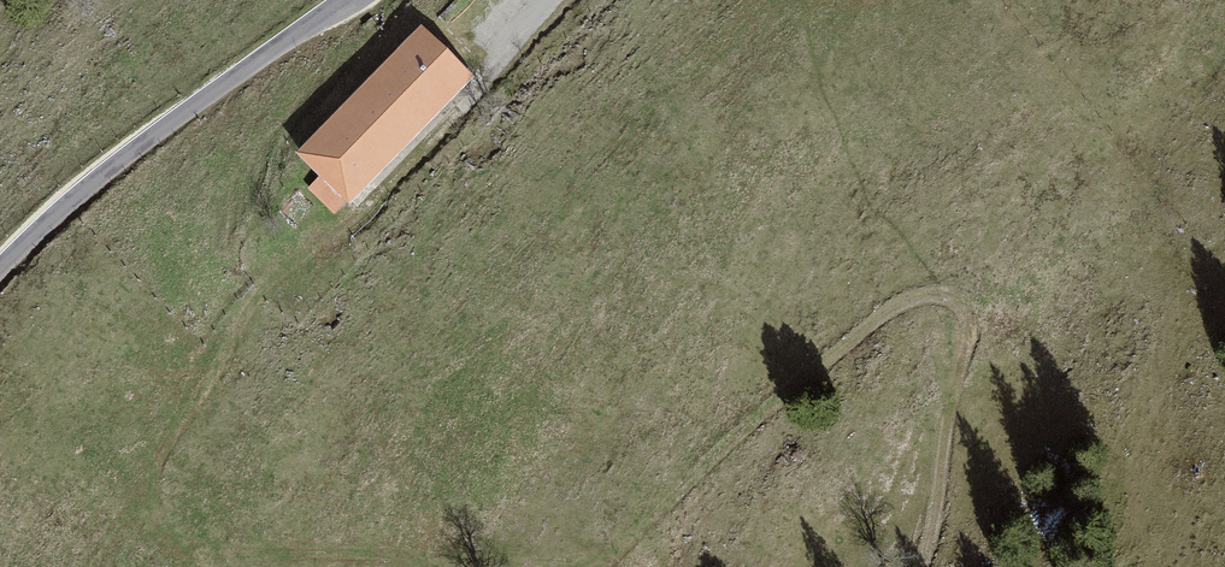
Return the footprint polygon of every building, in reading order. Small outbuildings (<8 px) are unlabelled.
[(324,174),(310,189),(334,212),(465,78),(421,34),(304,154),(324,174)]
